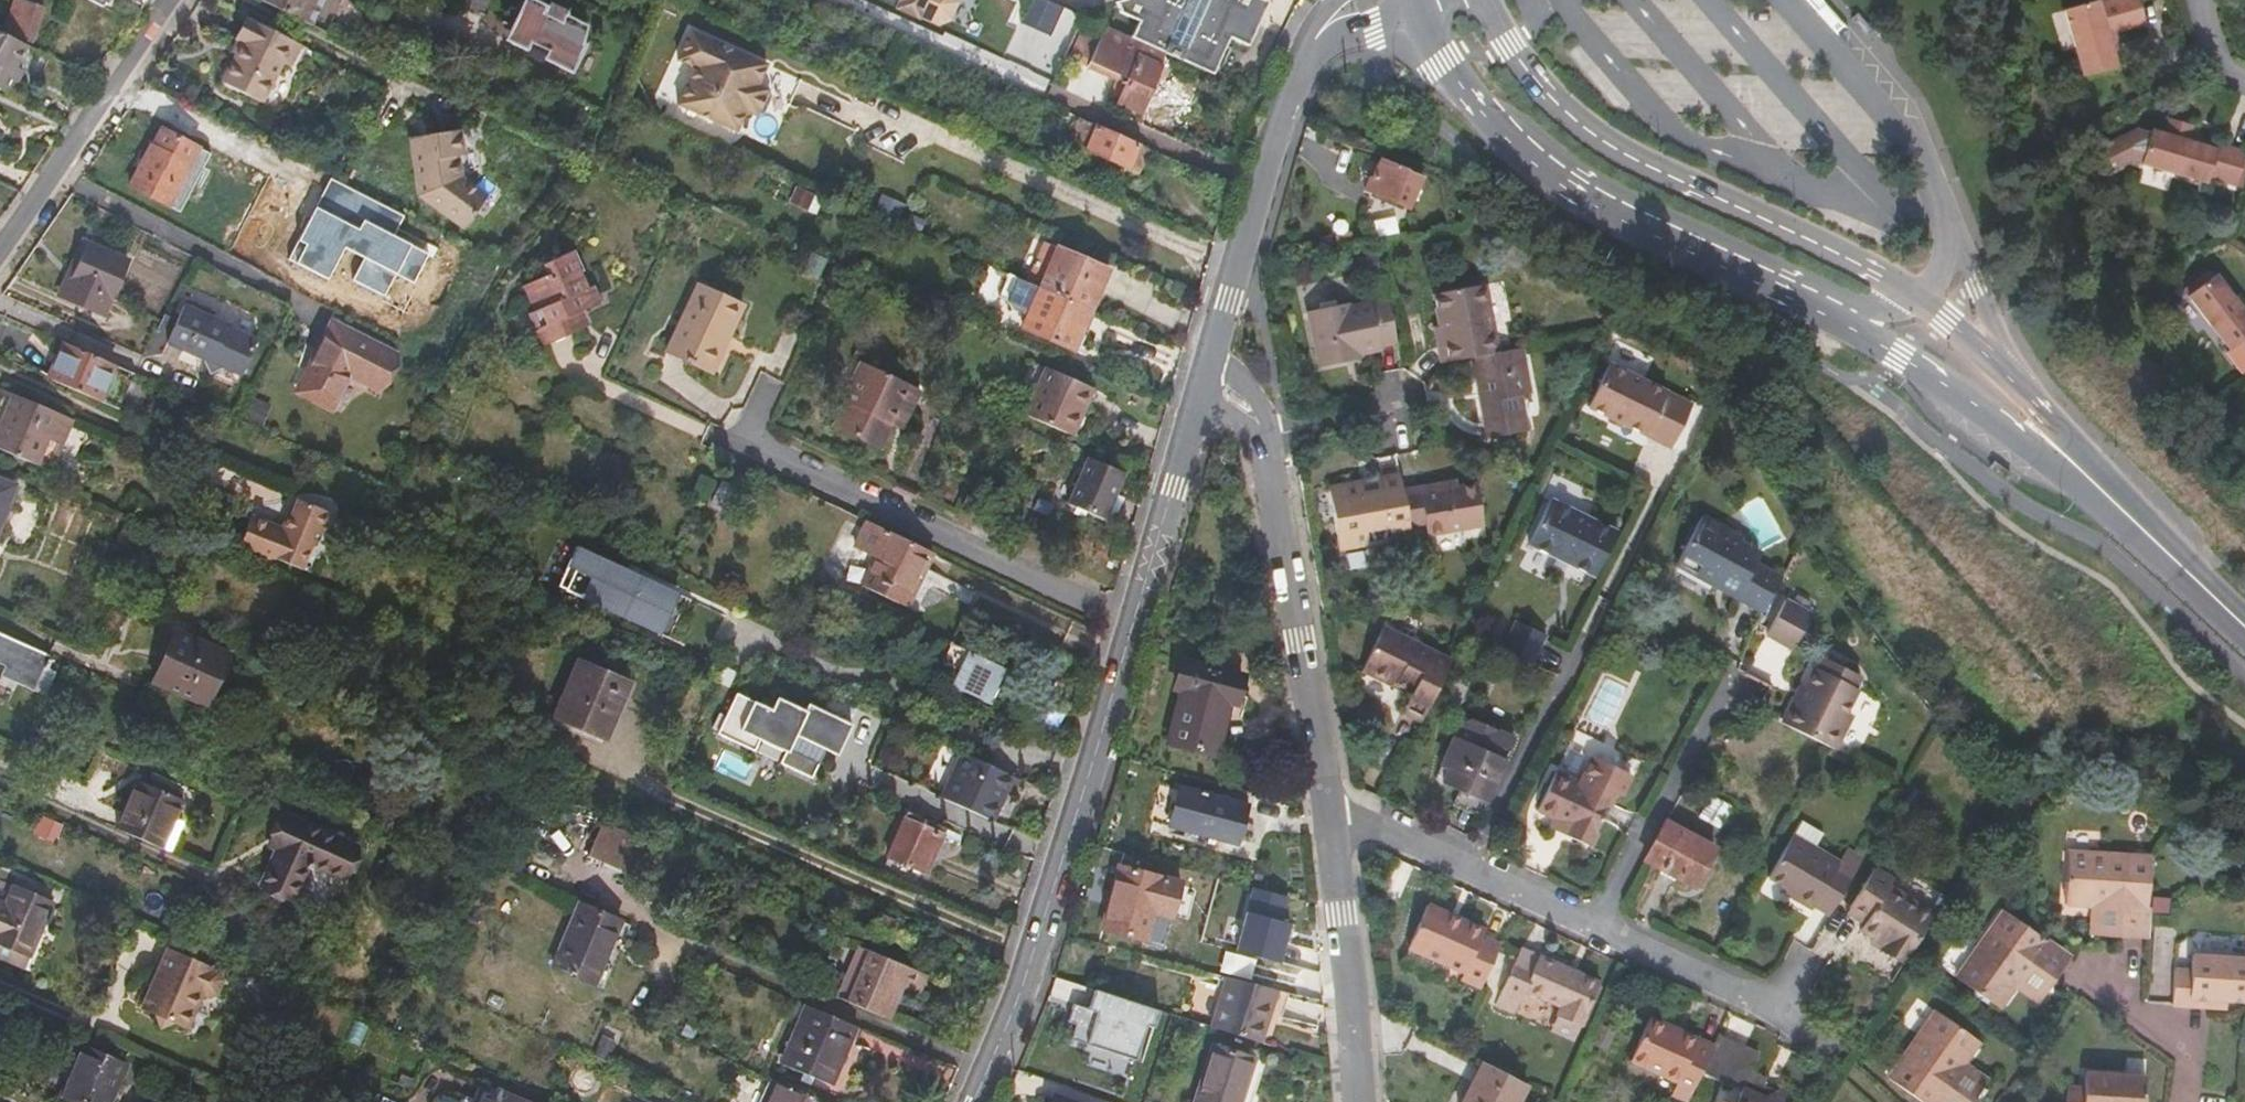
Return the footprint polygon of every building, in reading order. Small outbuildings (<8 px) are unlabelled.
[(45,11),(17,0),(7,33),(33,45),(45,11)] [(316,27),(329,0),(267,0),(266,2),(316,27)] [(463,10),(484,18),(493,0),(468,0),(463,10)] [(574,73),(587,46),(585,45),(592,28),(535,0),(530,0),(515,29),(520,31),(515,44),(574,73)] [(903,4),(899,9),(921,19),(922,17),(942,26),(955,20),(960,7),(958,0),(895,0),(903,4)] [(1054,37),(1067,8),(1049,0),(1034,0),(1024,24),(1054,37)] [(1203,0),(1123,0),(1118,1),(1122,13),(1140,21),(1132,37),(1169,54),(1214,74),(1231,38),(1249,46),(1259,26),(1203,0)] [(1259,26),(1261,22),(1249,17),(1254,6),(1242,0),(1203,0),(1259,26)] [(2102,3),(2098,4),(2097,1),(2065,11),(2083,76),(2114,68),(2109,46),(2117,43),(2114,32),(2143,23),(2137,0),(2112,0),(2110,1),(2102,3)] [(1266,11),(1254,6),(1249,17),(1261,22),(1266,11)] [(250,18),(239,39),(246,43),(239,55),(226,82),(263,102),(285,62),(292,65),(303,44),(250,18)] [(1132,37),(1107,26),(1104,31),(1087,24),(1075,50),(1093,59),(1090,67),(1118,80),(1110,97),(1143,112),(1169,54),(1132,37)] [(509,41),(515,44),(520,31),(515,29),(509,41)] [(690,30),(677,60),(693,68),(765,100),(768,94),(765,87),(754,83),(763,61),(690,30)] [(0,31),(0,90),(13,97),(25,72),(19,68),(30,46),(0,31)] [(246,43),(239,39),(233,52),(239,55),(246,43)] [(765,100),(693,68),(678,104),(734,129),(743,108),(753,112),(755,112),(758,111),(761,110),(765,100)] [(786,102),(768,94),(765,100),(783,108),(786,102)] [(743,108),(734,129),(768,143),(783,108),(765,100),(761,110),(758,111),(755,112),(753,112),(743,108)] [(1084,118),(1069,112),(1063,124),(1078,131),(1082,122),(1084,118)] [(2140,165),(2204,185),(2206,179),(2233,187),(2243,154),(2199,141),(2197,147),(2185,143),(2190,127),(2168,120),(2163,137),(2150,133),(2140,165)] [(1082,122),(1078,131),(1074,140),(1088,147),(1087,150),(1141,173),(1150,152),(1082,122)] [(156,146),(205,172),(214,156),(164,129),(156,146)] [(460,133),(436,136),(437,142),(414,145),(420,198),(465,228),(487,199),(462,180),(458,158),(463,157),(460,133)] [(437,142),(436,136),(413,139),(414,145),(437,142)] [(156,146),(154,145),(130,189),(172,209),(186,183),(196,189),(205,172),(156,146)] [(1379,196),(1413,209),(1423,177),(1382,162),(1374,181),(1383,184),(1379,196)] [(794,201),(809,208),(814,196),(799,189),(794,201)] [(1452,220),(1455,204),(1445,202),(1442,218),(1452,220)] [(868,246),(903,261),(914,237),(879,221),(868,246)] [(264,255),(288,268),(297,252),(274,239),(264,255)] [(62,297),(106,316),(129,261),(85,243),(62,297)] [(1051,272),(1043,289),(1092,311),(1109,272),(1047,244),(1038,266),(1051,272)] [(584,273),(575,254),(546,266),(550,277),(531,286),(541,311),(533,315),(547,346),(584,330),(578,315),(596,307),(582,274),(584,273)] [(2244,361),(2244,314),(2214,276),(2188,297),(2227,350),(2233,346),(2244,361)] [(1043,289),(1022,280),(1012,302),(1015,309),(1031,316),(1043,289)] [(732,339),(747,307),(699,286),(668,354),(709,373),(727,337),(732,339)] [(1436,346),(1439,364),(1474,358),(1495,354),(1482,286),(1433,295),(1441,345),(1436,346)] [(1043,289),(1031,316),(1026,326),(1076,348),(1092,311),(1043,289)] [(1396,345),(1388,301),(1348,309),(1347,305),(1307,313),(1318,370),(1345,364),(1344,358),(1357,355),(1357,358),(1381,352),(1380,349),(1396,345)] [(244,376),(260,340),(186,307),(171,343),(208,359),(213,375),(230,369),(244,376)] [(299,393),(334,411),(352,377),(381,391),(398,357),(335,324),(299,393)] [(50,379),(103,402),(118,368),(65,344),(50,379)] [(1527,395),(1519,350),(1495,354),(1474,358),(1488,439),(1529,432),(1522,396),(1527,395)] [(1591,408),(1675,448),(1690,416),(1695,406),(1617,369),(1611,367),(1591,408)] [(836,428),(883,448),(901,412),(911,417),(923,392),(870,368),(852,405),(848,403),(836,428)] [(1028,415),(1075,435),(1095,389),(1050,368),(1028,415)] [(77,422),(2,390),(0,394),(0,448),(49,469),(60,445),(66,447),(77,422)] [(243,417),(261,425),(268,410),(250,402),(243,417)] [(1108,520),(1128,474),(1090,458),(1070,503),(1108,520)] [(1401,477),(1384,480),(1386,493),(1403,490),(1401,477)] [(708,500),(715,484),(705,479),(697,494),(708,500)] [(1393,541),(1412,537),(1411,531),(1403,490),(1386,493),(1384,480),(1330,489),(1339,542),(1392,534),(1393,541)] [(18,488),(0,481),(0,531),(18,488)] [(1403,490),(1411,531),(1429,528),(1430,533),(1485,524),(1478,484),(1423,493),(1422,487),(1403,490)] [(715,505),(736,516),(743,500),(723,490),(715,505)] [(302,499),(296,514),(326,527),(332,511),(302,499)] [(1551,557),(1598,578),(1620,533),(1595,520),(1554,500),(1531,546),(1551,557)] [(326,527),(296,514),(296,516),(293,514),(286,530),(254,517),(242,548),(274,561),(276,558),(305,569),(316,542),(320,543),(326,527)] [(1764,613),(1782,579),(1755,565),(1758,559),(1738,548),(1741,541),(1702,519),(1677,565),(1716,587),(1720,580),(1739,591),(1735,597),(1764,613)] [(910,606),(934,554),(869,523),(858,548),(877,558),(864,586),(910,606)] [(581,548),(563,589),(650,629),(669,588),(581,548)] [(798,587),(828,601),(835,587),(804,572),(798,587)] [(1720,580),(1716,587),(1735,597),(1739,591),(1720,580)] [(835,587),(828,601),(842,607),(841,610),(861,620),(865,618),(872,605),(835,587)] [(689,598),(669,588),(650,629),(671,638),(689,598)] [(102,634),(117,641),(131,609),(116,602),(102,634)] [(1770,635),(1794,648),(1812,616),(1787,602),(1770,635)] [(1506,648),(1537,663),(1551,633),(1521,617),(1506,648)] [(1404,713),(1421,722),(1451,662),(1385,631),(1364,673),(1397,689),(1398,686),(1413,693),(1404,713)] [(54,657),(0,633),(0,664),(9,668),(5,678),(33,689),(38,679),(43,681),(48,670),(51,671),(55,663),(52,662),(54,657)] [(157,683),(208,706),(231,655),(202,643),(179,633),(157,683)] [(1008,670),(953,645),(948,654),(951,667),(960,672),(954,686),(992,704),(1008,670)] [(1170,745),(1209,754),(1222,704),(1235,708),(1243,678),(1183,662),(1175,692),(1184,694),(1170,745)] [(1798,731),(1821,743),(1836,751),(1852,717),(1846,713),(1858,690),(1843,682),(1847,674),(1823,662),(1818,671),(1815,670),(1805,690),(1802,697),(1797,695),(1783,723),(1798,731)] [(607,739),(631,684),(582,663),(558,718),(607,739)] [(838,755),(853,724),(810,704),(807,710),(779,697),(773,709),(738,693),(719,733),(755,750),(761,739),(787,751),(781,763),(813,778),(823,757),(817,754),(820,746),(838,755)] [(1464,793),(1488,804),(1507,764),(1501,761),(1512,737),(1476,721),(1463,724),(1441,767),(1448,771),(1443,784),(1464,793)] [(1013,796),(1021,779),(964,752),(943,796),(996,821),(1004,804),(999,802),(1004,792),(1009,794),(1013,796)] [(1565,836),(1589,848),(1612,800),(1620,798),(1631,776),(1596,759),(1581,786),(1557,774),(1539,810),(1569,826),(1565,836)] [(120,829),(164,849),(184,801),(141,781),(120,829)] [(1170,827),(1237,845),(1246,807),(1181,790),(1170,827)] [(1004,804),(1009,794),(1004,792),(999,802),(1004,804)] [(1480,818),(1488,804),(1464,793),(1456,808),(1480,818)] [(1703,820),(1735,839),(1748,818),(1716,797),(1703,820)] [(891,859),(922,872),(941,832),(928,826),(930,820),(911,813),(891,859)] [(264,886),(297,899),(312,863),(343,877),(356,847),(289,817),(275,849),(279,850),(264,886)] [(941,832),(947,835),(949,829),(930,820),(928,826),(941,832)] [(1666,821),(1645,860),(1696,888),(1718,849),(1666,821)] [(639,875),(641,872),(655,842),(606,822),(592,854),(639,875)] [(1802,829),(1795,840),(1823,856),(1829,845),(1802,829)] [(941,832),(922,872),(929,875),(947,835),(941,832)] [(1815,912),(1828,919),(1858,867),(1841,858),(1837,864),(1823,856),(1795,840),(1770,883),(1789,894),(1804,902),(1800,908),(1813,916),(1815,912)] [(509,856),(528,864),(532,853),(513,845),(509,856)] [(2149,938),(2154,857),(2070,852),(2068,906),(2123,909),(2121,937),(2149,938)] [(1858,867),(1861,862),(1844,853),(1841,858),(1858,867)] [(524,873),(528,864),(509,856),(505,865),(524,873)] [(1102,930),(1146,942),(1153,914),(1172,918),(1182,884),(1119,868),(1102,930)] [(1848,912),(1854,916),(1879,874),(1873,871),(1848,912)] [(1878,952),(1901,965),(1931,915),(1886,888),(1891,881),(1879,874),(1854,916),(1864,922),(1859,931),(1882,946),(1878,952)] [(15,889),(16,886),(4,881),(0,891),(0,902),(8,905),(15,889)] [(15,889),(8,905),(0,925),(0,942),(32,955),(52,905),(15,889)] [(1288,901),(1254,891),(1236,955),(1268,964),(1273,944),(1284,948),(1290,927),(1281,925),(1288,901)] [(1785,900),(1800,908),(1804,902),(1789,894),(1785,900)] [(8,905),(0,902),(0,925),(8,905)] [(1465,978),(1482,986),(1501,944),(1484,936),(1485,933),(1452,917),(1454,913),(1431,902),(1411,945),(1467,972),(1465,978)] [(589,913),(621,926),(623,922),(582,904),(580,909),(589,913)] [(595,986),(621,926),(589,913),(580,909),(552,967),(595,986)] [(2071,957),(2005,911),(1958,979),(2002,1009),(2034,964),(2055,980),(2071,957)] [(1487,929),(1454,913),(1452,917),(1485,933),(1487,929)] [(875,933),(888,939),(895,923),(882,917),(875,933)] [(894,937),(908,944),(913,931),(903,927),(904,925),(901,923),(894,937)] [(1279,967),(1284,948),(1273,944),(1268,964),(1279,967)] [(841,998),(889,1018),(904,986),(919,993),(927,974),(864,947),(841,998)] [(187,994),(203,1001),(206,994),(211,997),(215,997),(217,995),(220,992),(223,983),(225,982),(221,972),(219,972),(216,970),(217,968),(170,950),(159,977),(157,981),(187,994)] [(1560,1017),(1583,1028),(1603,985),(1541,955),(1538,960),(1522,953),(1504,992),(1523,1001),(1528,990),(1564,1006),(1560,1017)] [(2244,1003),(2244,958),(2194,956),(2193,970),(2177,970),(2174,1005),(2191,1006),(2191,999),(2244,1003)] [(1278,991),(1229,976),(1213,1028),(1261,1045),(1278,991)] [(187,994),(157,981),(154,988),(144,1010),(158,1016),(163,1026),(173,1022),(174,1023),(178,1015),(187,994)] [(1159,1011),(1095,990),(1089,1009),(1074,1004),(1068,1023),(1076,1025),(1071,1040),(1136,1061),(1147,1025),(1154,1028),(1159,1011)] [(193,1021),(203,1001),(187,994),(178,1015),(193,1021)] [(835,1087),(860,1027),(809,1006),(783,1066),(835,1087)] [(1925,1101),(1971,1101),(1949,1087),(1981,1042),(1937,1011),(1890,1078),(1925,1101)] [(190,1029),(193,1021),(178,1015),(174,1023),(190,1029)] [(1672,1093),(1687,1100),(1701,1071),(1713,1045),(1650,1016),(1630,1058),(1678,1081),(1672,1093)] [(1717,1036),(1713,1045),(1701,1071),(1741,1089),(1735,1101),(1773,1101),(1771,1101),(1774,1093),(1762,1087),(1765,1080),(1749,1072),(1756,1055),(1717,1036)] [(683,1057),(694,1062),(700,1049),(689,1044),(683,1057)] [(86,1046),(63,1101),(114,1101),(129,1065),(86,1046)] [(1254,1060),(1213,1047),(1194,1101),(1240,1101),(1254,1060)] [(1485,1063),(1464,1101),(1520,1101),(1529,1086),(1485,1063)] [(2145,1077),(2087,1074),(2086,1089),(2069,1089),(2068,1101),(2145,1101),(2145,1077)] [(775,1079),(765,1101),(827,1101),(775,1079)] [(497,1087),(490,1101),(530,1101),(497,1087)] [(637,1101),(616,1092),(612,1101),(636,1101),(637,1101)]
